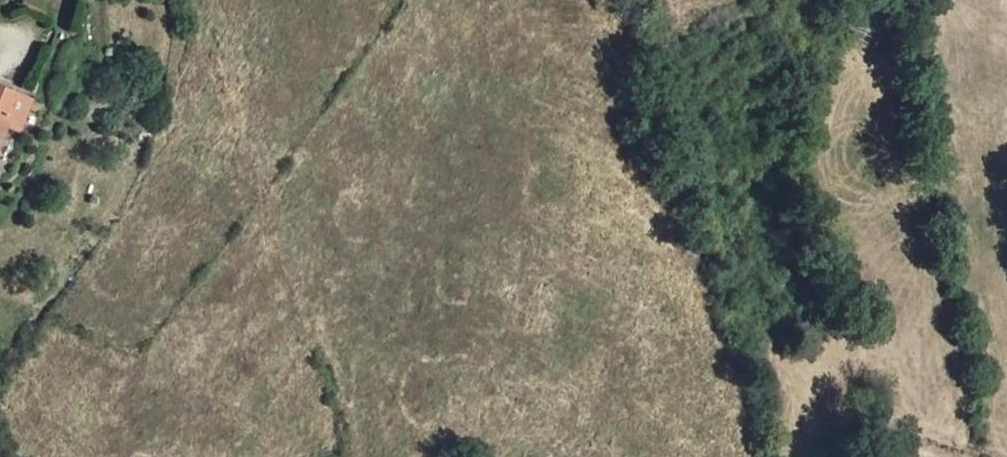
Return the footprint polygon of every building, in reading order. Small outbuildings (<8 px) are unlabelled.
[(2,126),(17,131),(29,101),(0,88),(0,131),(2,126)]
